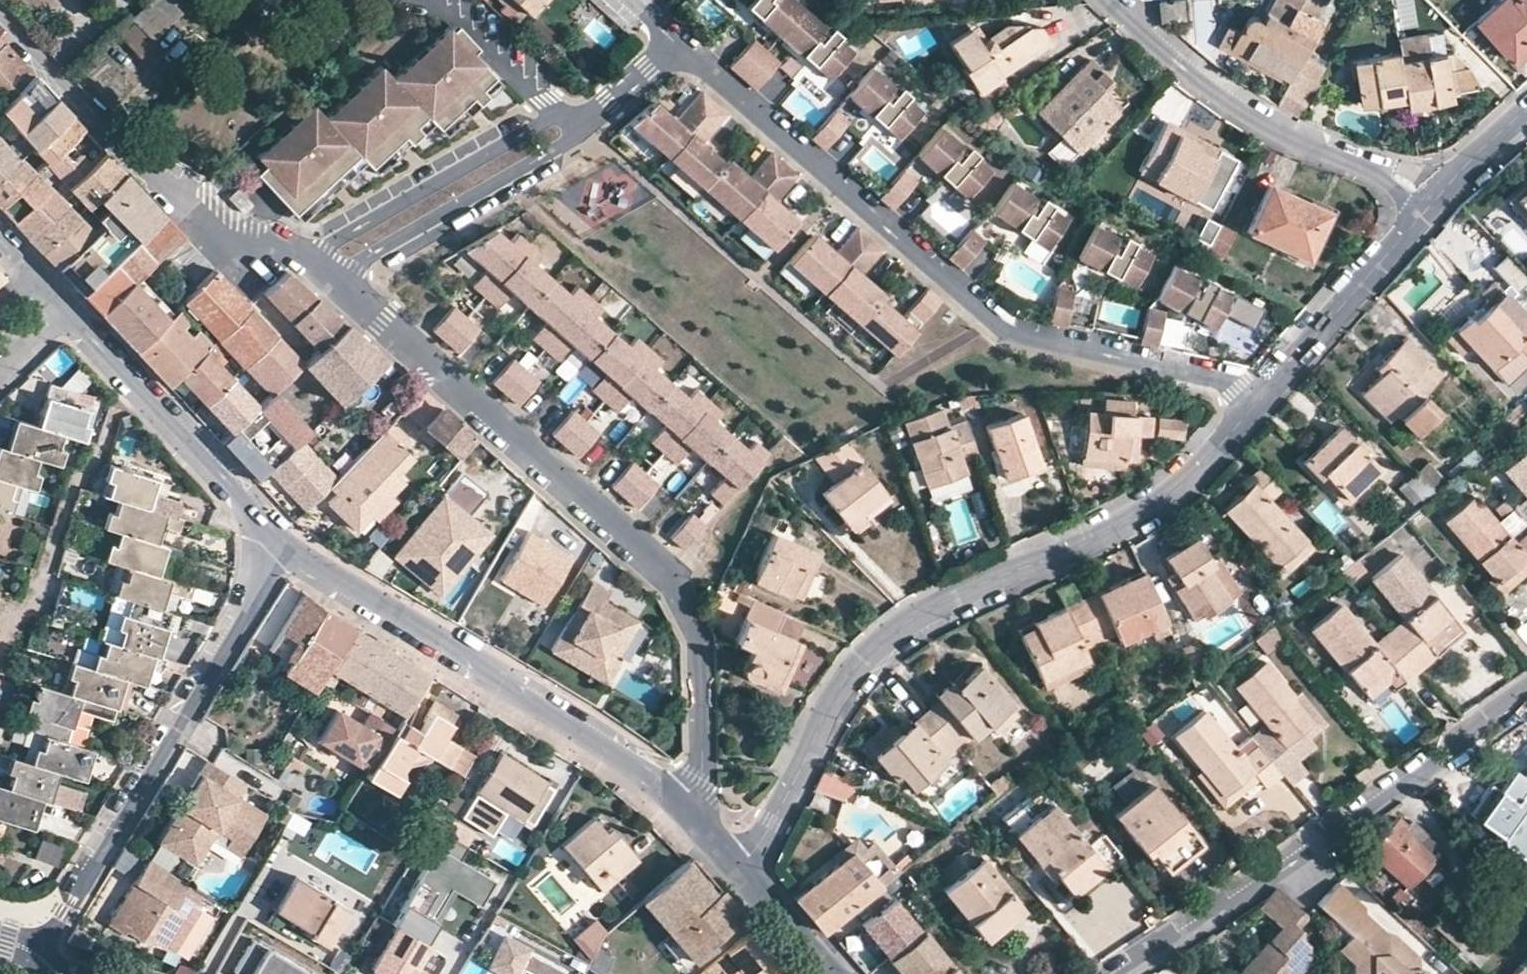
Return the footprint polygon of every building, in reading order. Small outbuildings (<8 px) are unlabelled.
[(168,0),(149,0),(129,19),(133,22),(119,35),(139,57),(153,43),(149,39),(179,12),(168,0)] [(527,15),(543,0),(511,0),(527,15)] [(748,10),(753,3),(763,13),(758,19),(781,39),(805,11),(792,0),(737,0),(748,10)] [(1162,18),(1182,17),(1180,0),(1168,0),(1160,1),(1162,18)] [(1341,21),(1353,0),(1332,0),(1325,11),(1341,21)] [(1475,18),(1511,59),(1526,44),(1522,38),(1526,34),(1526,0),(1496,0),(1475,18)] [(763,13),(753,3),(748,10),(758,19),(763,13)] [(1291,76),(1303,53),(1321,20),(1295,5),(1286,21),(1266,10),(1262,18),(1258,15),(1254,13),(1250,13),(1245,16),(1242,22),(1238,30),(1227,25),(1216,45),(1227,51),(1232,44),(1291,76)] [(856,55),(839,41),(842,38),(832,30),(830,32),(805,11),(781,39),(804,58),(809,52),(820,62),(814,68),(832,83),(856,55)] [(538,22),(528,32),(546,49),(556,38),(538,22)] [(488,70),(477,58),(460,40),(448,27),(425,48),(477,105),(487,96),(480,88),(475,83),(488,70)] [(971,34),(950,48),(966,71),(963,74),(986,108),(1007,95),(997,80),(1051,45),(1041,29),(1010,29),(988,44),(982,49),(971,34)] [(982,49),(988,44),(977,30),(971,34),(982,49)] [(1466,64),(1454,51),(1429,54),(1425,32),(1396,36),(1398,51),(1404,89),(1405,96),(1431,93),(1432,101),(1453,98),(1453,90),(1479,87),(1466,64)] [(483,54),(465,35),(460,40),(477,58),(483,54)] [(2,41),(0,43),(0,107),(33,75),(2,41)] [(768,54),(755,42),(730,70),(743,81),(768,54)] [(1232,44),(1227,51),(1287,83),(1291,76),(1232,44)] [(477,105),(425,48),(415,58),(461,108),(468,115),(477,105)] [(1378,93),(1404,89),(1398,51),(1353,58),(1361,104),(1379,101),(1378,93)] [(820,62),(809,52),(804,58),(814,68),(820,62)] [(1304,103),(1323,65),(1303,53),(1291,76),(1287,83),(1283,90),(1304,103)] [(756,93),(780,65),(768,54),(743,81),(756,93)] [(461,108),(415,58),(392,79),(380,66),(357,87),(409,144),(419,135),(407,121),(420,109),(432,123),(441,114),(447,121),(461,108)] [(1106,75),(1086,58),(1032,112),(1056,135),(1074,151),(1114,112),(1096,94),(1100,90),(1105,86),(1106,75)] [(480,88),(493,76),(488,70),(475,83),(480,88)] [(924,115),(907,100),(910,97),(901,89),(898,92),(873,70),(849,97),(871,117),(877,111),(887,120),(882,126),(900,142),(924,115)] [(33,75),(0,107),(0,111),(1,112),(15,129),(16,130),(52,96),(33,75)] [(409,144),(357,87),(347,96),(399,153),(409,144)] [(1405,96),(1404,89),(1378,93),(1379,101),(1405,96)] [(663,156),(711,101),(698,90),(672,120),(650,101),(628,125),(663,156)] [(1114,112),(1118,107),(1100,90),(1096,94),(1114,112)] [(1432,101),(1431,93),(1405,96),(1407,105),(1432,101)] [(69,113),(52,96),(16,130),(31,148),(69,113)] [(393,147),(347,96),(324,117),(311,104),(288,126),(334,176),(350,162),(344,155),(352,148),(364,161),(372,153),(378,159),(393,147)] [(711,101),(663,156),(698,187),(720,161),(698,142),(724,112),(711,101)] [(444,136),(468,115),(461,108),(447,121),(441,114),(432,123),(444,136)] [(432,123),(420,109),(407,121),(419,135),(432,123)] [(887,120),(877,111),(871,117),(882,126),(887,120)] [(1,112),(0,113),(0,177),(18,160),(1,142),(15,129),(1,112)] [(824,151),(848,123),(836,112),(811,141),(824,151)] [(980,112),(971,116),(989,127),(994,119),(980,112)] [(82,128),(69,113),(31,148),(45,162),(82,128)] [(971,116),(963,123),(985,134),(989,127),(971,116)] [(1164,121),(1161,127),(1195,145),(1198,139),(1164,121)] [(341,182),(334,176),(288,126),(278,135),(325,185),(331,192),(341,182)] [(1152,177),(1189,197),(1216,147),(1198,139),(1195,145),(1161,127),(1137,170),(1152,177)] [(63,182),(103,151),(82,128),(45,162),(52,171),(63,182)] [(994,174),(977,160),(979,157),(970,149),(968,151),(942,130),(918,158),(941,177),(946,171),(957,180),(951,186),(970,202),(994,174)] [(325,185),(278,135),(255,156),(263,165),(280,183),(295,200),(304,192),(310,198),(325,185)] [(376,174),(399,153),(393,147),(378,159),(372,153),(364,161),(376,174)] [(341,182),(364,161),(352,148),(344,155),(350,162),(334,176),(341,182)] [(122,171),(103,151),(63,182),(72,193),(85,208),(122,171)] [(733,217),(781,162),(769,151),(746,177),(743,181),(720,161),(698,187),(733,217)] [(18,160),(0,177),(0,203),(27,179),(35,171),(20,157),(18,160)] [(746,177),(723,158),(720,161),(743,181),(746,177)] [(566,190),(585,230),(644,202),(625,161),(566,190)] [(42,180),(52,171),(45,162),(35,171),(27,179),(0,203),(0,208),(12,221),(52,190),(42,180)] [(771,200),(794,173),(781,162),(733,217),(769,248),(790,223),(768,204),(771,200)] [(271,191),(280,183),(263,165),(254,173),(271,191)] [(103,221),(137,189),(122,171),(85,208),(100,225),(103,221)] [(957,180),(946,171),(941,177),(951,186),(957,180)] [(895,212),(919,185),(906,173),(882,201),(895,212)] [(1152,177),(1146,187),(1183,207),(1189,197),(1152,177)] [(1514,200),(1526,188),(1526,180),(1506,201),(1526,223),(1526,214),(1514,200)] [(297,202),(295,200),(280,183),(271,191),(288,210),(297,202)] [(299,221),(331,192),(325,185),(310,198),(304,192),(295,200),(297,202),(288,210),(293,214),(299,221)] [(1042,203),(1014,185),(1000,205),(993,215),(1019,232),(1023,225),(1035,233),(1030,240),(1050,254),(1071,223),(1052,210),(1054,207),(1044,200),(1042,203)] [(1320,228),(1307,223),(1314,207),(1266,185),(1243,233),(1303,261),(1320,228)] [(1514,200),(1526,214),(1526,188),(1514,200)] [(92,232),(57,268),(80,293),(140,236),(162,214),(150,202),(137,189),(111,214),(122,224),(110,235),(118,243),(110,251),(92,232)] [(62,202),(52,190),(12,221),(26,235),(62,202)] [(238,191),(229,199),(243,215),(252,207),(238,191)] [(1480,218),(1519,259),(1526,252),(1526,228),(1499,199),(1480,218)] [(771,200),(768,204),(790,223),(794,219),(771,200)] [(41,251),(76,217),(62,202),(26,235),(41,251)] [(1307,223),(1320,228),(1326,212),(1314,207),(1307,223)] [(140,236),(80,293),(134,349),(166,318),(152,302),(139,289),(132,281),(140,274),(159,255),(180,235),(162,214),(140,236)] [(1235,222),(1222,216),(1210,240),(1223,245),(1235,222)] [(57,268),(92,232),(76,217),(41,251),(57,268)] [(819,291),(867,236),(854,225),(831,252),(828,255),(805,236),(784,261),(819,291)] [(1030,240),(1035,233),(1023,225),(1019,232),(1030,240)] [(1155,256),(1135,246),(1137,243),(1126,237),(1124,240),(1095,225),(1079,254),(1078,257),(1104,271),(1108,264),(1121,271),(1117,278),(1138,289),(1155,256)] [(481,296),(526,243),(513,232),(506,241),(492,228),(459,247),(483,267),(468,284),(481,296)] [(831,252),(808,232),(805,236),(828,255),(831,252)] [(962,272),(986,243),(973,232),(949,261),(962,272)] [(854,322),(875,297),(853,278),(857,274),(880,248),(867,236),(819,291),(854,322)] [(526,304),(549,278),(532,263),(540,254),(526,243),(481,296),(494,306),(509,290),(526,304)] [(1510,287),(1522,277),(1502,255),(1485,262),(1510,287)] [(1121,271),(1108,264),(1104,271),(1117,278),(1121,271)] [(1234,300),(1214,289),(1216,286),(1205,280),(1203,283),(1174,268),(1157,301),(1184,315),(1187,307),(1200,314),(1196,321),(1217,332),(1225,317),(1234,300)] [(182,302),(216,338),(248,308),(213,271),(182,302)] [(285,272),(263,293),(290,320),(313,298),(285,272)] [(139,289),(148,282),(140,274),(132,281),(139,289)] [(879,293),(857,274),(853,278),(875,297),(879,293)] [(541,347),(586,295),(573,284),(565,292),(549,278),(526,304),(543,319),(528,336),(541,347)] [(1492,280),(1479,292),(1485,298),(1443,338),(1459,355),(1468,346),(1489,368),(1515,344),(1524,355),(1526,358),(1526,318),(1492,280)] [(148,282),(139,289),(152,302),(161,295),(148,282)] [(1062,326),(1070,289),(1054,286),(1046,322),(1062,326)] [(889,353),(937,298),(925,287),(898,317),(875,297),(854,322),(889,353)] [(161,295),(152,302),(166,318),(174,310),(175,310),(161,295)] [(608,330),(592,315),(599,306),(586,295),(541,347),(554,359),(568,341),(585,356),(593,347),(608,330)] [(1265,312),(1261,310),(1264,304),(1255,300),(1252,305),(1236,297),(1234,300),(1225,317),(1255,332),(1265,312)] [(343,323),(313,298),(290,320),(316,349),(343,323)] [(442,340),(463,316),(450,305),(429,329),(442,340)] [(1200,314),(1187,307),(1184,315),(1196,321),(1200,314)] [(242,366),(273,336),(248,308),(216,338),(227,351),(242,366)] [(1158,348),(1166,312),(1150,308),(1142,344),(1158,348)] [(166,318),(134,349),(167,385),(179,374),(208,347),(208,346),(175,310),(174,310),(166,318)] [(455,351),(476,327),(463,316),(442,340),(455,351)] [(336,405),(384,361),(343,323),(316,349),(298,365),(336,405)] [(600,399),(646,347),(633,335),(625,344),(608,330),(593,347),(585,356),(602,371),(588,388),(600,399)] [(268,395),(270,393),(298,365),(273,336),(242,366),(268,395)] [(220,359),(227,351),(216,338),(208,346),(208,347),(220,359)] [(1412,435),(1434,413),(1418,396),(1437,376),(1401,339),(1379,361),(1385,367),(1378,374),(1365,388),(1392,415),(1412,435)] [(1489,368),(1498,378),(1524,355),(1515,344),(1489,368)] [(220,359),(208,347),(179,374),(204,402),(226,381),(212,367),(220,359)] [(659,358),(646,347),(600,399),(613,410),(628,393),(645,408),(668,382),(651,367),(659,358)] [(502,392),(523,368),(510,357),(489,381),(502,392)] [(1385,367),(1379,361),(1372,368),(1378,374),(1385,367)] [(514,403),(535,379),(523,368),(502,392),(514,403)] [(230,430),(252,409),(226,381),(204,402),(230,430)] [(660,451),(705,399),(692,387),(685,396),(668,382),(645,408),(662,423),(647,440),(660,451)] [(75,392),(48,385),(36,425),(60,433),(82,439),(86,425),(80,423),(84,409),(71,405),(75,392)] [(1365,388),(1358,395),(1385,421),(1392,415),(1365,388)] [(417,391),(399,410),(438,444),(451,455),(468,436),(417,391)] [(261,455),(246,438),(263,422),(266,419),(292,447),(297,443),(307,433),(270,393),(268,395),(260,403),(252,409),(230,430),(224,436),(233,445),(227,450),(255,482),(268,470),(281,459),(269,447),(261,455)] [(728,434),(710,419),(718,410),(705,399),(660,451),(673,462),(687,445),(704,460),(728,434)] [(1128,417),(1129,402),(1101,399),(1099,413),(1084,412),(1079,456),(1122,459),(1134,460),(1137,435),(1147,435),(1148,417),(1128,417)] [(1509,430),(1526,414),(1526,407),(1520,399),(1499,418),(1509,430)] [(961,419),(945,426),(938,407),(900,422),(923,486),(961,472),(958,461),(974,456),(961,419)] [(561,444),(582,420),(569,409),(548,433),(561,444)] [(333,414),(311,428),(321,443),(343,429),(333,414)] [(1019,415),(983,427),(1001,478),(1036,466),(1019,415)] [(12,418),(4,447),(35,458),(57,464),(61,449),(56,448),(60,433),(36,425),(12,418)] [(1499,418),(1489,426),(1500,438),(1509,430),(1499,418)] [(292,447),(266,419),(263,422),(279,439),(269,447),(281,459),(292,447)] [(1155,419),(1154,436),(1179,438),(1180,420),(1155,419)] [(574,455),(595,431),(582,420),(561,444),(574,455)] [(386,423),(380,430),(334,478),(340,485),(333,492),(323,502),(351,528),(365,513),(383,494),(396,481),(389,473),(406,456),(396,446),(402,440),(386,423)] [(1319,473),(1343,498),(1376,468),(1336,426),(1313,448),(1325,461),(1311,474),(1314,477),(1319,473)] [(720,503),(765,450),(752,440),(744,449),(728,434),(704,460),(722,475),(706,492),(720,503)] [(233,445),(224,436),(218,441),(227,450),(233,445)] [(814,463),(830,481),(817,492),(848,531),(861,520),(856,513),(882,493),(853,457),(842,442),(810,457),(814,463)] [(327,486),(332,480),(297,443),(292,447),(281,459),(268,470),(303,510),(327,486)] [(1500,469),(1526,501),(1526,445),(1500,469)] [(10,481),(32,488),(36,474),(31,472),(35,458),(4,447),(0,447),(0,478),(10,481)] [(1299,462),(1311,474),(1325,461),(1313,448),(1299,462)] [(1122,459),(1079,456),(1079,464),(1121,468),(1122,459)] [(621,496),(642,472),(629,460),(608,485),(621,496)] [(104,495),(115,498),(172,516),(176,501),(150,493),(154,478),(125,469),(126,466),(119,464),(119,467),(107,465),(104,479),(108,480),(104,495)] [(1422,464),(1414,473),(1434,495),(1444,486),(1422,464)] [(1274,568),(1303,540),(1267,501),(1280,489),(1259,466),(1245,480),(1250,486),(1223,512),(1274,568)] [(634,507),(655,483),(642,472),(621,496),(634,507)] [(1420,505),(1434,495),(1414,473),(1401,484),(1420,505)] [(461,475),(392,560),(443,601),(496,536),(472,517),(488,497),(461,475)] [(0,478),(0,511),(8,513),(12,498),(6,496),(10,481),(0,478)] [(334,478),(332,480),(327,486),(333,492),(340,485),(334,478)] [(856,513),(861,520),(887,499),(882,493),(856,513)] [(365,513),(372,519),(389,500),(383,494),(365,513)] [(1495,579),(1522,556),(1526,562),(1526,531),(1526,530),(1500,499),(1491,508),(1499,517),(1492,522),(1470,495),(1442,520),(1492,575),(1495,579)] [(100,525),(116,531),(153,542),(158,526),(176,530),(180,519),(172,516),(115,498),(111,512),(105,511),(100,525)] [(1325,498),(1311,511),(1334,534),(1347,521),(1325,498)] [(680,548),(701,523),(689,513),(667,537),(680,548)] [(774,522),(769,534),(790,543),(794,531),(774,522)] [(164,545),(153,542),(116,531),(112,547),(106,545),(102,559),(126,566),(155,575),(164,545)] [(569,559),(526,533),(497,582),(540,607),(569,559)] [(790,543),(769,534),(749,578),(788,594),(799,568),(810,573),(818,556),(790,543)] [(1208,609),(1225,598),(1206,567),(1209,563),(1193,538),(1162,558),(1170,571),(1162,576),(1191,621),(1208,609)] [(1312,548),(1303,540),(1274,568),(1281,576),(1312,548)] [(1398,555),(1369,578),(1401,616),(1386,630),(1417,667),(1461,630),(1398,555)] [(1497,595),(1526,570),(1526,562),(1522,556),(1495,579),(1492,575),(1485,581),(1497,595)] [(1237,590),(1215,559),(1209,563),(1206,567),(1225,598),(1237,590)] [(112,593),(128,598),(158,607),(163,590),(174,594),(187,598),(191,586),(155,575),(126,566),(122,580),(116,579),(112,593)] [(810,573),(799,568),(788,594),(798,599),(810,573)] [(1168,630),(1142,569),(1078,599),(1094,633),(1109,626),(1112,635),(1116,642),(1147,628),(1152,638),(1168,630)] [(606,593),(589,583),(549,653),(568,664),(573,655),(582,660),(576,668),(604,685),(618,661),(615,658),(603,651),(622,618),(599,605),(606,593)] [(70,600),(99,609),(102,597),(74,588),(70,600)] [(174,594),(163,590),(158,607),(169,611),(174,594)] [(269,651),(286,662),(281,671),(312,690),(325,668),(331,672),(355,631),(344,624),(320,609),(302,594),(269,651)] [(169,611),(158,607),(128,598),(124,614),(118,612),(113,628),(118,629),(115,644),(155,656),(169,611)] [(1080,650),(1076,641),(1094,633),(1078,599),(1044,614),(1049,627),(1021,642),(1037,677),(1083,657),(1080,650)] [(756,674),(772,680),(790,639),(798,621),(750,600),(732,642),(746,647),(742,660),(738,665),(738,671),(741,676),(747,680),(754,676),(756,674)] [(1308,627),(1359,688),(1389,665),(1401,681),(1417,667),(1386,630),(1369,642),(1337,604),(1308,627)] [(1049,627),(1044,614),(1014,628),(1021,642),(1049,627)] [(634,625),(622,618),(603,651),(615,658),(634,625)] [(1250,633),(1262,650),(1279,638),(1267,621),(1250,633)] [(1112,635),(1109,626),(1094,633),(1097,642),(1112,635)] [(355,631),(331,672),(399,716),(424,674),(411,666),(394,655),(375,643),(355,631)] [(1076,641),(1080,650),(1097,642),(1094,633),(1076,641)] [(747,680),(778,693),(800,643),(790,639),(772,680),(756,674),(754,676),(747,680)] [(163,658),(155,656),(115,644),(102,640),(99,654),(94,653),(89,668),(122,678),(141,684),(147,667),(159,670),(163,658)] [(582,660),(573,655),(568,664),(576,668),(582,660)] [(1037,677),(1042,689),(1087,669),(1083,657),(1037,677)] [(1262,658),(1232,683),(1270,729),(1254,742),(1278,771),(1294,758),(1289,751),(1281,743),(1309,721),(1289,696),(1291,694),(1262,658)] [(71,677),(66,692),(113,707),(122,678),(89,668),(69,662),(64,675),(71,677)] [(1367,698),(1386,682),(1392,689),(1401,681),(1389,665),(1359,688),(1367,698)] [(1007,707),(1009,704),(977,666),(952,687),(937,700),(923,711),(956,749),(985,724),(993,734),(1015,715),(1007,707)] [(931,692),(937,700),(952,687),(946,679),(931,692)] [(24,728),(44,734),(65,741),(75,708),(86,712),(109,719),(113,707),(66,692),(38,683),(36,688),(32,687),(30,694),(34,696),(32,699),(27,697),(23,712),(28,714),(24,728)] [(1281,743),(1289,751),(1324,723),(1297,690),(1291,694),(1289,696),(1309,721),(1281,743)] [(86,712),(75,708),(65,741),(76,744),(86,712)] [(1248,735),(1233,748),(1201,709),(1171,734),(1200,769),(1220,793),(1248,770),(1256,779),(1261,785),(1278,771),(1254,742),(1248,735)] [(366,770),(391,728),(367,713),(360,725),(334,710),(316,740),(366,770)] [(416,730),(397,719),(391,728),(366,770),(362,777),(394,795),(402,781),(400,766),(425,760),(458,779),(470,759),(438,739),(448,723),(427,711),(416,730)] [(934,767),(956,749),(923,711),(897,734),(871,755),(891,778),(897,773),(909,788),(934,767)] [(897,734),(888,724),(862,746),(871,755),(897,734)] [(76,744),(65,741),(44,734),(42,738),(39,737),(36,744),(40,745),(39,749),(34,748),(30,763),(56,771),(73,776),(82,746),(76,744)] [(305,748),(295,742),(282,768),(291,773),(305,748)] [(91,749),(82,746),(73,776),(82,779),(91,749)] [(1,754),(0,757),(0,786),(2,787),(5,776),(9,778),(10,773),(4,771),(8,756),(1,754)] [(5,776),(2,787),(40,798),(47,800),(56,771),(30,763),(8,756),(4,771),(10,773),(9,778),(5,776)] [(522,819),(543,783),(497,756),(475,792),(505,810),(498,823),(519,836),(527,823),(522,819)] [(242,786),(203,763),(188,789),(190,790),(195,792),(190,801),(185,798),(163,836),(183,848),(191,834),(208,844),(220,822),(233,830),(249,840),(263,815),(235,798),(242,786)] [(1506,796),(1512,800),(1526,779),(1526,765),(1506,796)] [(820,767),(813,787),(844,798),(851,778),(820,767)] [(1192,775),(1220,808),(1256,779),(1248,770),(1220,793),(1200,769),(1192,775)] [(1512,800),(1506,796),(1487,782),(1466,814),(1498,837),(1494,841),(1526,863),(1526,861),(1526,779),(1512,800)] [(559,793),(543,783),(522,819),(527,823),(538,828),(559,793)] [(1158,874),(1197,843),(1148,783),(1109,814),(1158,874)] [(30,827),(40,798),(2,787),(0,786),(0,819),(30,827)] [(195,792),(190,790),(185,798),(190,801),(195,792)] [(1115,853),(1098,832),(1095,833),(1081,845),(1068,829),(1048,804),(1010,834),(1043,876),(1050,872),(1067,892),(1115,853)] [(289,814),(280,808),(274,819),(282,824),(289,814)] [(438,813),(428,828),(454,841),(461,828),(438,813)] [(589,818),(558,845),(600,892),(635,862),(606,828),(602,831),(589,818)] [(1083,818),(1068,829),(1081,845),(1095,833),(1083,818)] [(1405,887),(1432,858),(1417,843),(1425,834),(1409,819),(1400,828),(1392,821),(1365,850),(1405,887)] [(249,840),(233,830),(228,839),(244,848),(249,840)] [(208,844),(191,834),(183,848),(199,858),(208,844)] [(36,861),(60,867),(66,844),(41,838),(36,861)] [(835,863),(848,852),(855,858),(863,851),(854,840),(830,858),(835,863)] [(848,852),(835,863),(792,896),(790,898),(820,932),(825,928),(857,903),(879,885),(872,878),(855,858),(848,852)] [(201,901),(181,889),(189,876),(151,854),(127,892),(131,894),(127,901),(123,899),(110,920),(126,930),(128,926),(143,935),(176,944),(201,901)] [(888,864),(897,872),(908,862),(901,854),(888,864)] [(705,939),(736,913),(691,861),(687,858),(639,901),(667,934),(689,960),(708,944),(705,939)] [(979,859),(941,889),(979,937),(1017,906),(979,859)] [(872,878),(879,885),(897,872),(888,864),(872,878)] [(324,944),(345,909),(327,899),(329,897),(295,878),(267,925),(297,942),(303,932),(324,944)] [(1378,935),(1361,921),(1361,911),(1361,907),(1336,884),(1315,905),(1333,921),(1333,934),(1341,939),(1348,946),(1348,958),(1349,973),(1424,973),(1424,970),(1413,969),(1412,955),(1390,933),(1385,933),(1378,935)] [(919,932),(879,885),(857,903),(869,917),(858,926),(887,959),(919,932)] [(1305,942),(1301,940),(1299,936),(1299,931),(1297,928),(1307,918),(1278,890),(1274,888),(1264,900),(1258,908),(1271,921),(1276,925),(1264,939),(1236,971),(1240,973),(1295,973),(1307,960),(1305,942)] [(131,894),(127,892),(123,899),(127,901),(131,894)] [(214,910),(201,901),(176,944),(189,952),(214,910)] [(1378,935),(1385,933),(1361,911),(1361,921),(1378,935)] [(573,941),(587,958),(611,938),(596,921),(573,941)] [(1259,934),(1264,939),(1276,925),(1271,921),(1259,934)] [(410,966),(422,946),(392,927),(369,967),(380,973),(423,973),(410,966)] [(710,963),(701,970),(704,973),(709,973),(715,968),(720,973),(789,973),(750,929),(710,963)] [(919,932),(887,959),(899,973),(955,973),(919,932)] [(680,967),(689,960),(667,934),(659,942),(680,967)] [(1341,939),(1336,946),(1348,958),(1348,946),(1341,939)] [(250,942),(233,968),(242,973),(301,973),(250,942)] [(504,945),(494,967),(511,973),(514,973),(516,969),(528,973),(555,973),(558,968),(504,945)] [(1512,973),(1526,973),(1526,957),(1512,973)]
